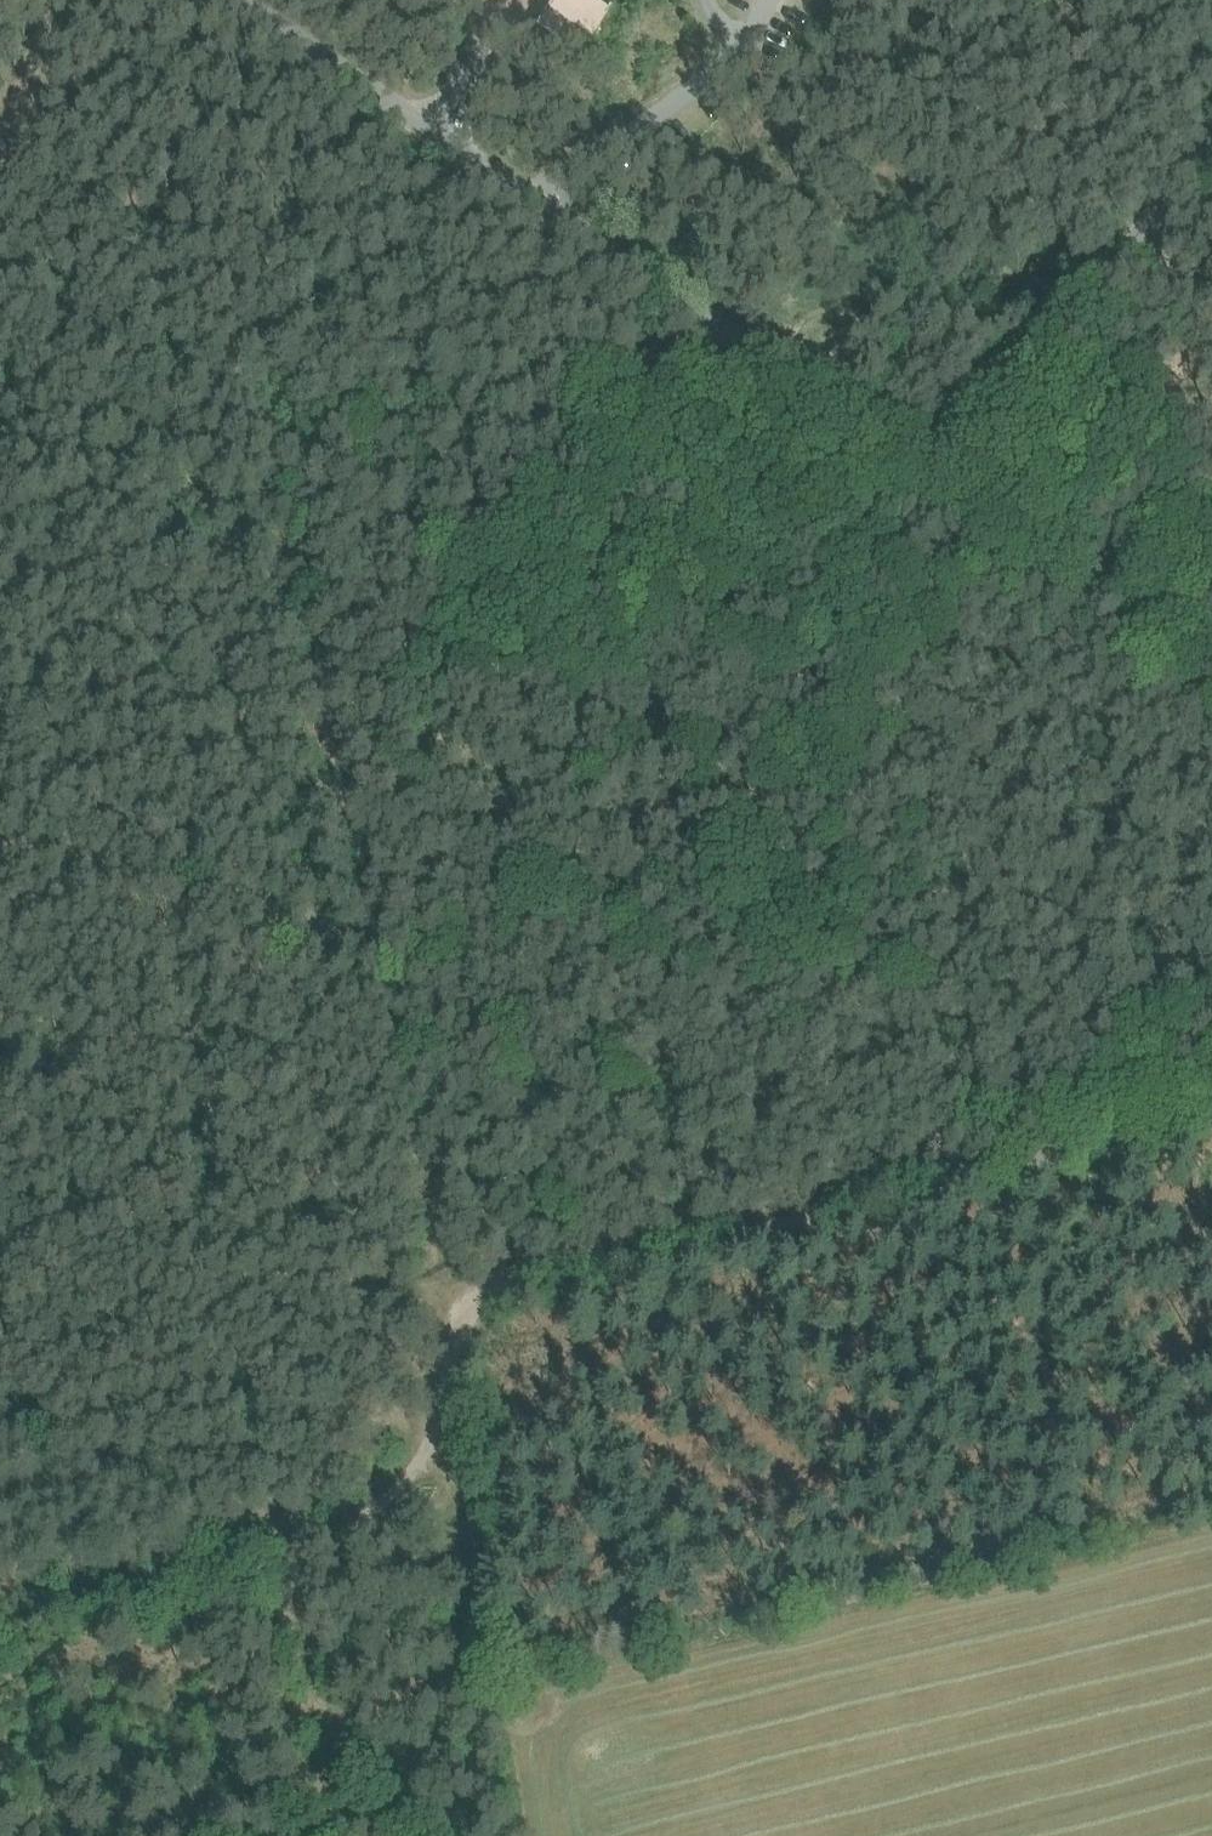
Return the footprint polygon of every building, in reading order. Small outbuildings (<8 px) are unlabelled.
[(590,0),(558,0),(536,33),(579,62),(611,14),(590,0)]
